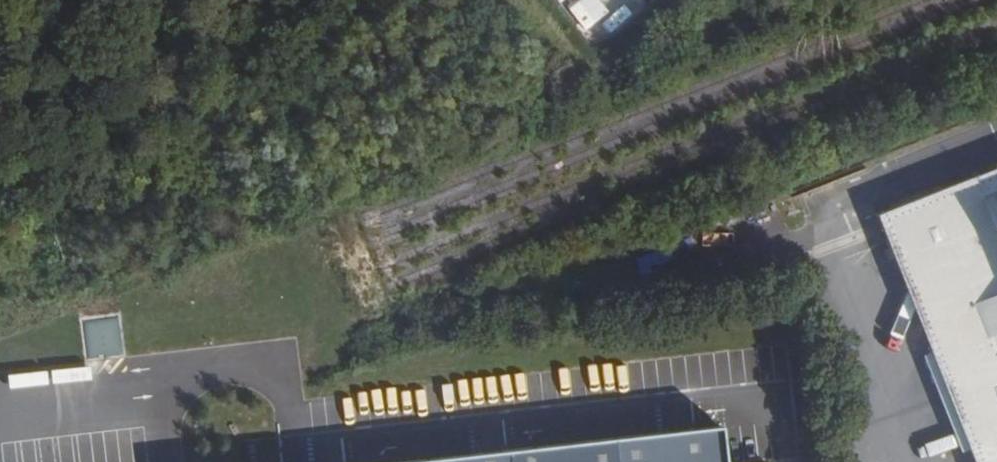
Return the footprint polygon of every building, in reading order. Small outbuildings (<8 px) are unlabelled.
[(888,241),(976,461),(996,461),(996,197),(888,241)] [(117,321),(88,321),(88,349),(118,349),(117,321)] [(718,432),(436,461),(722,461),(718,432)]
